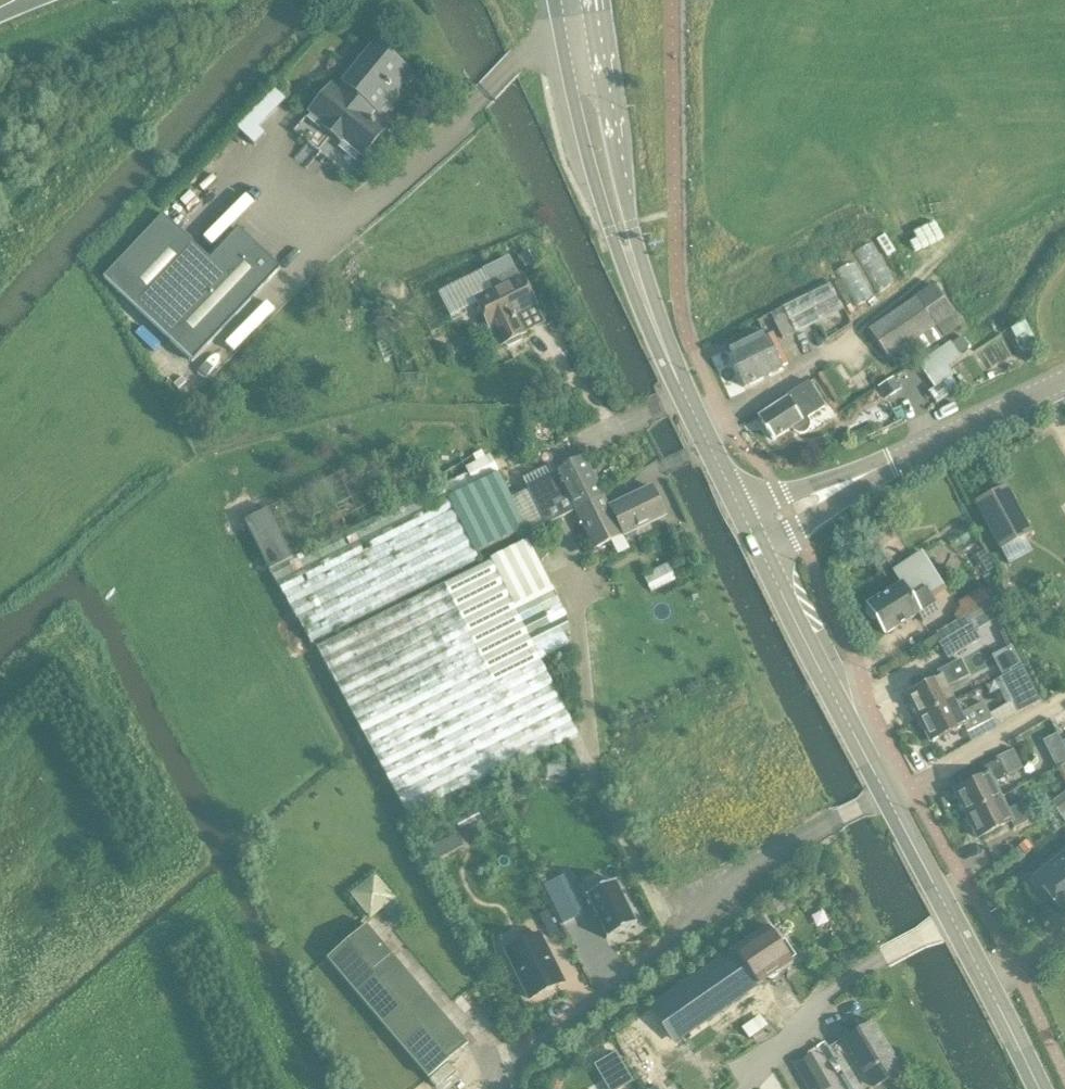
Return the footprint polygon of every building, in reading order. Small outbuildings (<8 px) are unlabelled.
[(343,83),(346,86),(340,93),(332,86),(310,112),(311,113),(317,106),(330,117),(323,126),(333,134),(335,131),(342,137),(339,140),(340,141),(343,138),(364,155),(385,130),(368,116),(391,88),(395,91),(409,73),(393,60),(390,63),(372,49),(343,83)] [(209,260),(164,217),(162,215),(103,278),(192,362),(280,269),(238,230),(209,260)] [(508,258),(484,270),(439,293),(450,315),(476,302),(489,327),(491,326),(501,345),(504,343),(507,347),(521,340),(520,335),(524,334),(514,315),(535,304),(521,276),(516,279),(513,273),(514,272),(508,258)] [(830,285),(770,315),(783,340),(842,311),(830,285)] [(888,360),(911,343),(919,355),(960,327),(932,286),(915,298),(916,298),(868,330),(888,360)] [(727,353),(736,371),(780,349),(773,334),(765,338),(764,335),(727,353)] [(934,388),(936,387),(950,377),(952,376),(945,366),(960,356),(951,343),(918,365),(934,388)] [(787,364),(781,350),(780,349),(736,371),(745,389),(782,371),(780,367),(787,364)] [(886,397),(898,390),(892,380),(880,388),(886,397)] [(808,383),(800,388),(785,397),(787,399),(758,417),(773,441),(792,429),(795,433),(799,435),(803,435),(807,432),(809,428),(809,424),(807,420),(825,408),(808,383)] [(475,554),(448,499),(441,485),(427,493),(398,438),(245,521),(270,570),(311,644),(479,561),(475,554)] [(529,490),(513,497),(529,532),(560,518),(574,512),(603,498),(583,458),(555,471),(556,473),(543,479),(527,486),(529,490)] [(498,474),(448,499),(475,554),(526,529),(498,474)] [(609,507),(623,536),(665,516),(650,487),(609,507)] [(1000,549),(1031,532),(1006,487),(975,503),(1000,549)] [(622,536),(603,498),(574,512),(593,550),(622,536)] [(527,541),(491,559),(516,609),(552,590),(527,541)] [(867,606),(865,614),(869,620),(877,622),(885,636),(920,615),(919,613),(935,603),(930,594),(942,587),(923,555),(897,570),(904,583),(867,604),(867,606)] [(552,590),(516,609),(491,559),(316,648),(409,820),(578,736),(529,637),(566,618),(552,590)] [(675,579),(669,567),(645,579),(651,592),(675,579)] [(961,606),(966,616),(970,622),(994,609),(983,589),(959,603),(961,606)] [(936,633),(941,643),(972,625),(970,622),(966,616),(958,620),(936,633)] [(972,625),(941,643),(940,644),(947,657),(980,639),(972,625)] [(941,678),(907,694),(912,705),(910,709),(913,716),(918,716),(918,718),(954,702),(948,688),(959,682),(959,681),(968,676),(962,662),(952,667),(939,673),(941,678)] [(920,721),(918,725),(921,731),(925,732),(930,743),(964,726),(967,733),(972,741),(1017,715),(1018,713),(1039,703),(1022,669),(1001,679),(1013,702),(990,715),(985,705),(961,717),(954,702),(918,718),(920,721)] [(988,775),(955,791),(960,802),(958,806),(961,812),(966,813),(966,815),(1002,799),(995,785),(1007,779),(1006,777),(1022,769),(1013,750),(996,758),(999,764),(986,771),(988,775)] [(1048,807),(1060,824),(1064,821),(1064,795),(1048,807)] [(968,817),(966,821),(969,827),(973,828),(978,838),(1011,822),(1014,828),(1028,822),(1021,807),(1009,813),(1002,799),(966,815),(968,817)] [(1064,912),(1064,853),(1033,878),(1062,915),(1064,912)] [(615,882),(585,897),(586,898),(588,898),(608,938),(606,939),(606,940),(636,925),(636,924),(634,925),(614,884),(616,884),(615,882)] [(548,912),(539,916),(550,938),(558,934),(548,912)] [(428,1078),(467,1045),(366,926),(327,959),(428,1078)] [(791,961),(786,953),(768,927),(733,951),(653,1006),(677,1041),(758,986),(757,985),(791,961)] [(539,935),(505,951),(529,1000),(563,983),(540,936),(539,935)] [(872,1088),(902,1070),(874,1022),(843,1040),(872,1088)] [(792,1063),(807,1088),(827,1088),(830,1087),(810,1053),(792,1063)] [(615,1054),(595,1066),(608,1088),(620,1088),(632,1082),(615,1054)]
